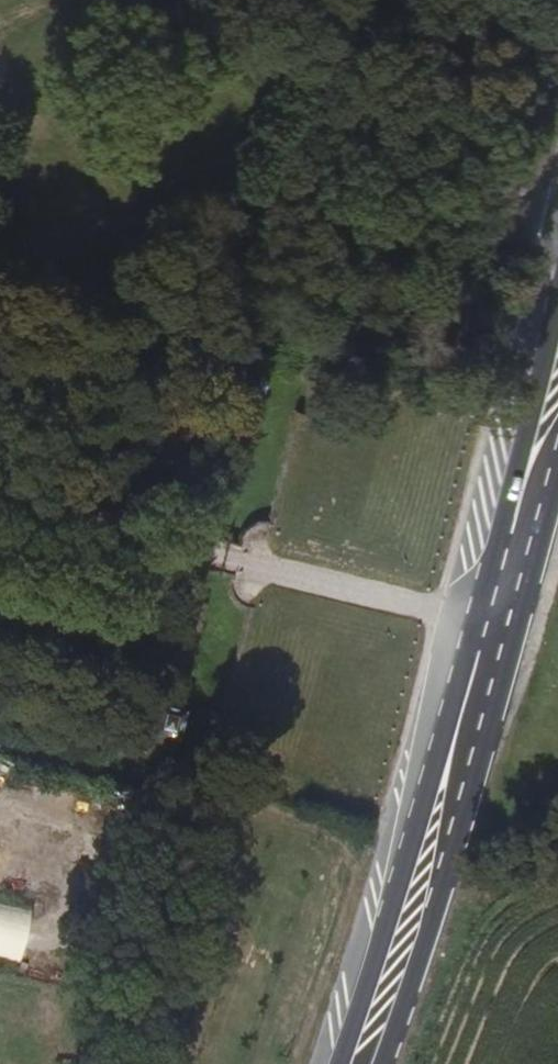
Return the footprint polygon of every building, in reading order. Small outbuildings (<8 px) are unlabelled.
[(242,390),(259,394),(269,354),(252,351),(242,390)] [(137,737),(172,750),(184,710),(162,705),(161,710),(145,707),(137,737)]
